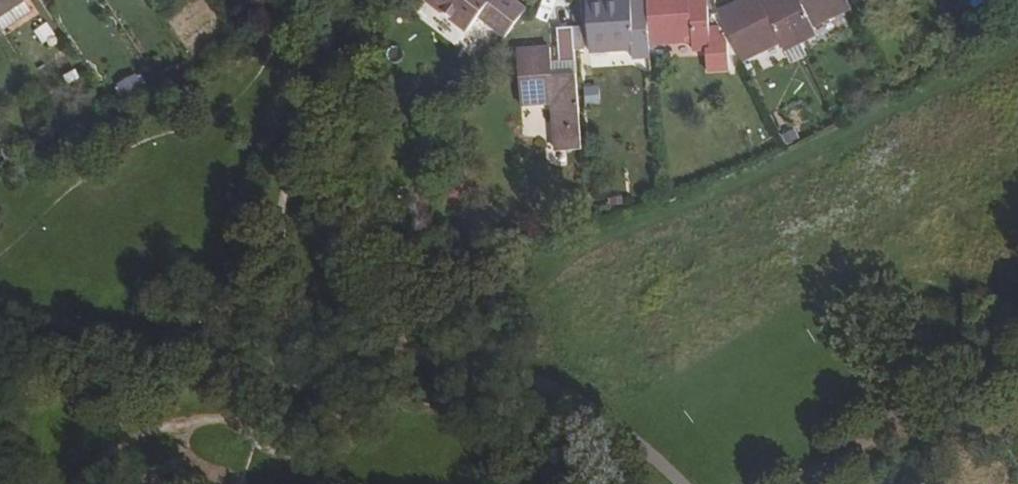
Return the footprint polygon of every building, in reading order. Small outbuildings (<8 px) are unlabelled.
[(1,29),(31,9),(25,0),(0,0),(0,28),(1,29)] [(468,28),(480,13),(508,34),(528,7),(519,0),(429,0),(468,28)] [(592,53),(632,51),(634,60),(651,59),(651,46),(648,7),(625,9),(624,0),(588,0),(592,53)] [(721,35),(717,35),(717,25),(707,26),(706,0),(648,0),(648,7),(651,46),(691,44),(692,51),(706,50),(708,70),(728,69),(727,41),(721,35)] [(721,12),(746,62),(779,45),(784,54),(802,45),(779,0),(772,0),(757,7),(753,0),(746,0),(721,12)] [(802,45),(817,38),(813,29),(837,17),(853,10),(848,0),(779,0),(802,45)] [(573,11),(558,12),(562,58),(576,57),(573,11)] [(837,17),(813,29),(817,38),(820,45),(844,34),(837,17)] [(549,45),(517,47),(522,101),(553,100),(555,126),(556,126),(557,148),(582,146),(581,125),(577,71),(551,72),(549,45)] [(132,96),(148,81),(137,71),(122,86),(132,96)]
